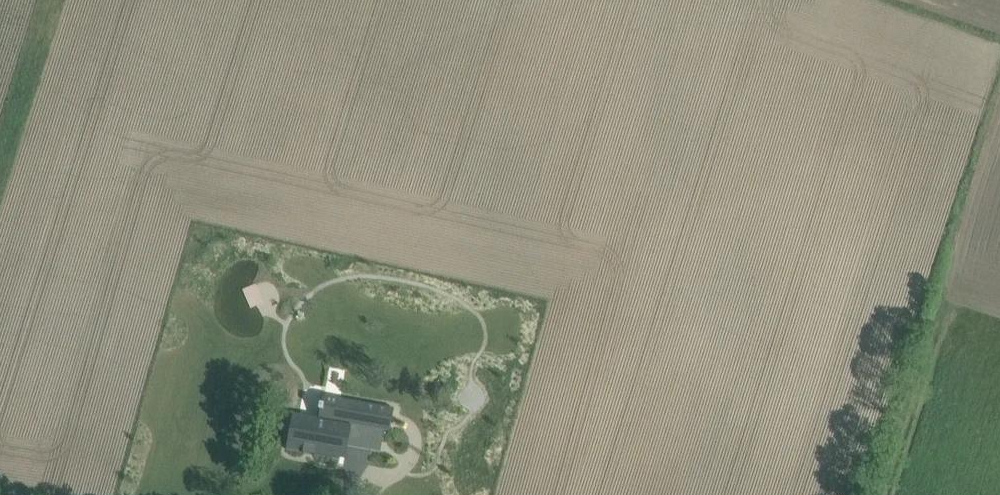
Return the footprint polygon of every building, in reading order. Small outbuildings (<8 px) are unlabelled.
[(291,426),(286,449),(340,459),(343,441),(348,442),(351,427),(384,433),(384,431),(390,432),(394,408),(341,399),(341,400),(324,396),(322,405),(320,404),(319,410),(321,411),(320,418),(319,418),(318,420),(296,416),(294,426),(291,426)]
